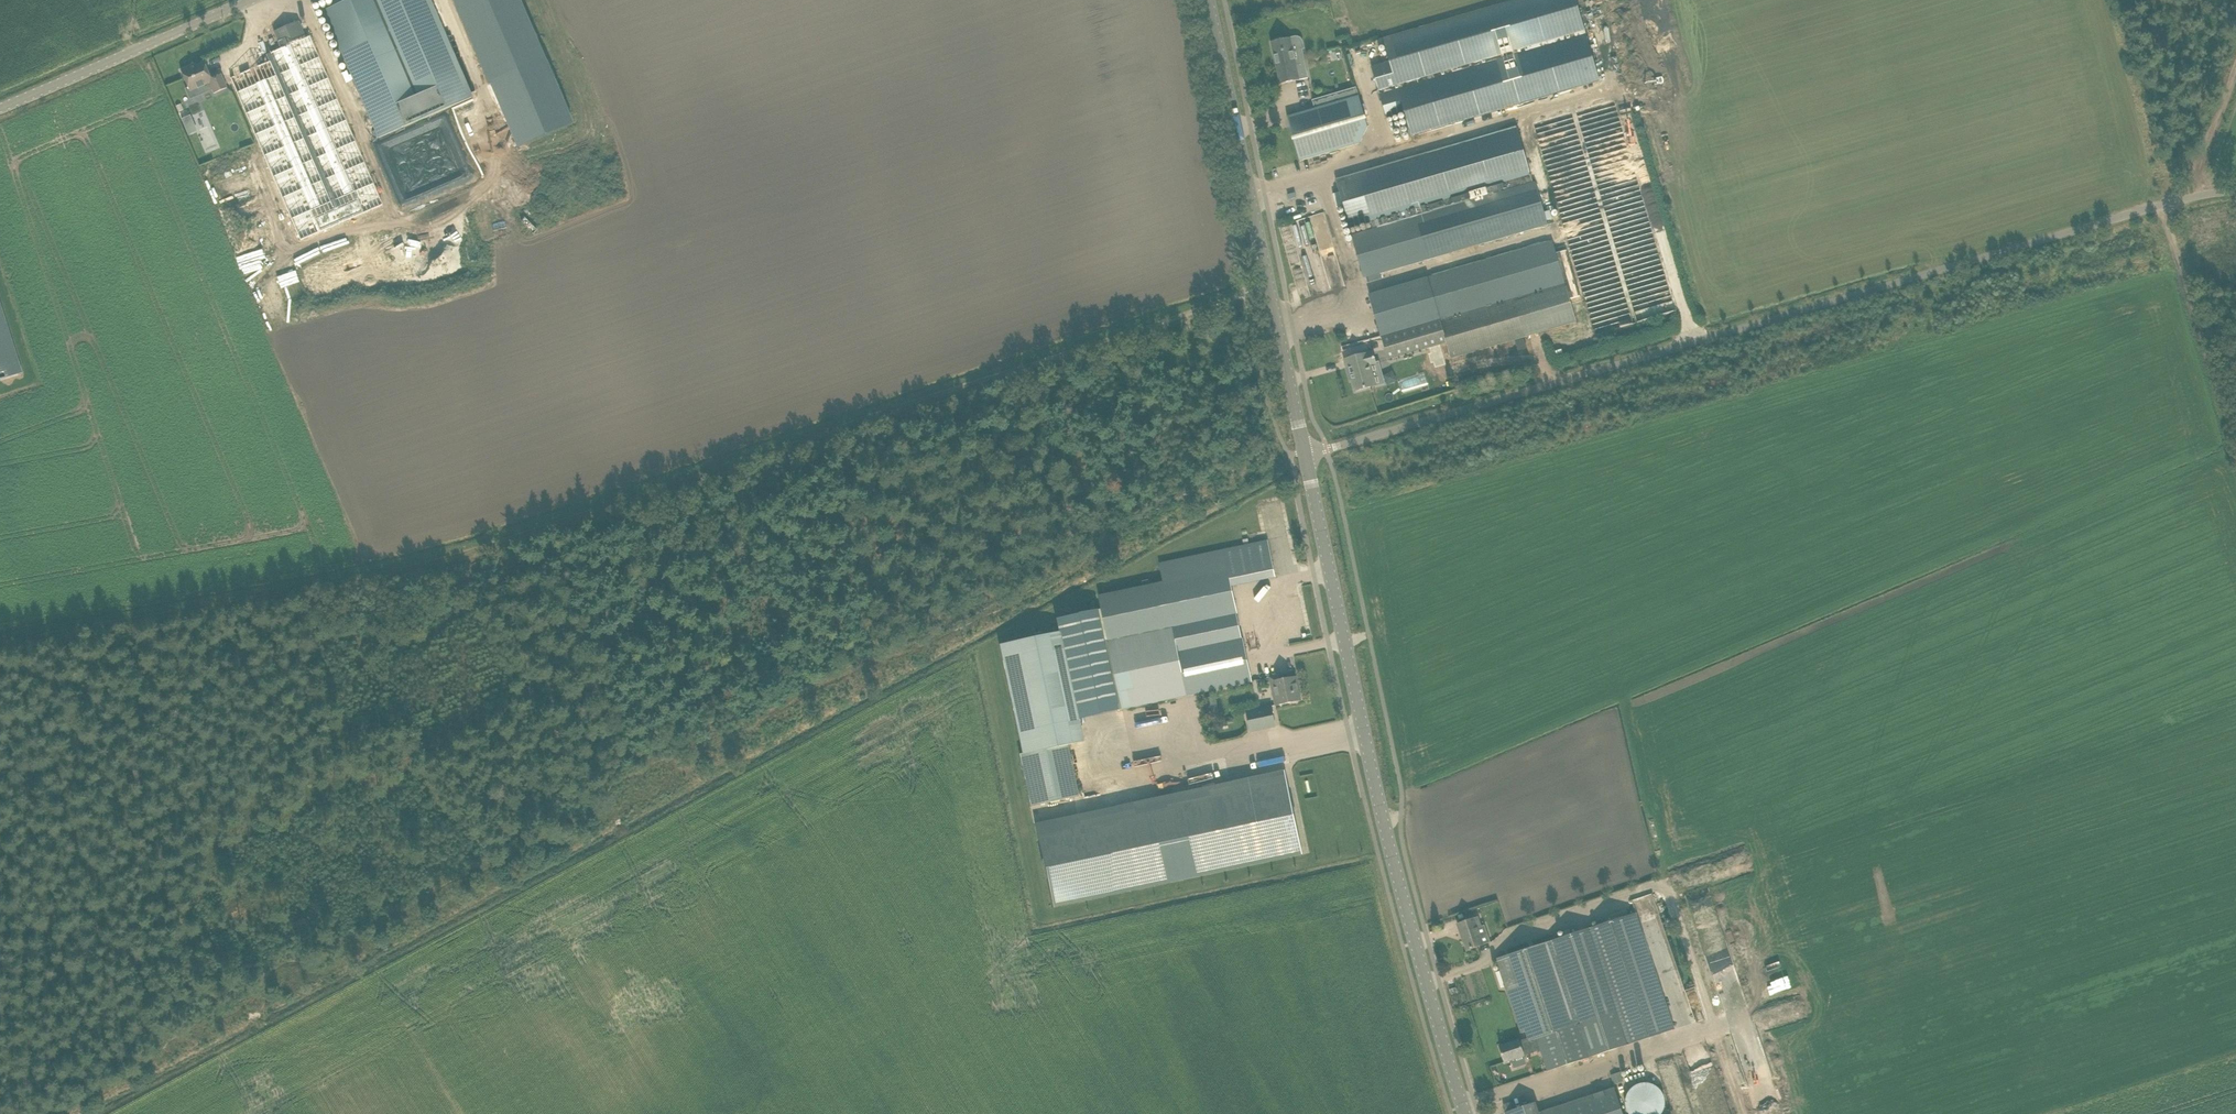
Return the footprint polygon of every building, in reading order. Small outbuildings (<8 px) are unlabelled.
[(84,11),(111,0),(80,0),(84,11)] [(430,0),(347,0),(323,10),(378,138),(472,98),(430,0)] [(1411,136),(1600,81),(1576,0),(1515,0),(1382,39),(1389,61),(1371,67),(1386,118),(1404,113),(1411,136)] [(331,174),(333,173),(352,217),(385,202),(363,150),(358,153),(308,36),(305,37),(298,21),(274,32),(280,46),(277,47),(277,49),(272,51),(275,59),(281,56),(331,174)] [(1273,42),(1271,42),(1280,84),(1299,80),(1308,78),(1304,60),(1302,49),(1304,49),(1302,42),(1302,41),(1302,40),(1301,40),(1301,39),(1300,38),(1299,38),(1298,37),(1297,37),(1296,37),(1295,37),(1282,40),(1280,39),(1274,40),(1273,42)] [(191,68),(190,66),(180,70),(190,92),(209,84),(213,94),(229,88),(223,74),(210,79),(204,63),(191,68)] [(295,126),(291,127),(263,63),(228,78),(296,234),(331,219),(295,136),(298,134),(295,126)] [(1368,127),(1356,87),(1312,100),(1314,109),(1287,117),(1300,161),(1359,144),(1368,127)] [(1614,100),(1532,123),(1594,335),(1676,312),(1614,100)] [(184,135),(194,131),(188,114),(178,118),(184,135)] [(1371,223),(1373,229),(1533,183),(1518,128),(1336,181),(1350,229),(1371,223)] [(1368,283),(1382,278),(1380,273),(1548,225),(1535,183),(1533,183),(1373,229),(1352,235),(1364,278),(1366,277),(1368,283)] [(1576,322),(1566,287),(1552,241),(1428,277),(1428,278),(1369,295),(1388,360),(1429,348),(1440,345),(1446,343),(1451,359),(1515,340),(1523,337),(1576,322)] [(22,373),(0,304),(0,380),(22,373)] [(1523,337),(1515,340),(1518,350),(1526,348),(1523,337)] [(1430,352),(1428,353),(1431,364),(1434,363),(1435,368),(1446,365),(1440,345),(1429,348),(1430,352)] [(1349,375),(1351,375),(1355,391),(1374,386),(1369,366),(1376,364),(1373,352),(1345,359),(1349,375)] [(1385,385),(1395,382),(1391,371),(1382,374),(1385,385)] [(1258,543),(1260,553),(1270,551),(1268,541),(1258,543)] [(1174,630),(1187,696),(1252,682),(1243,639),(1242,639),(1236,614),(1237,613),(1228,569),(1099,596),(1109,644),(1174,630)] [(1109,644),(1123,710),(1187,696),(1174,630),(1109,644)] [(1059,632),(1000,645),(1023,753),(1019,754),(1030,806),(1078,796),(1067,744),(1072,743),(1083,741),(1059,632)] [(1270,678),(1276,706),(1301,701),(1296,677),(1280,680),(1279,676),(1270,678)] [(1276,727),(1271,706),(1246,711),(1251,732),(1276,727)] [(1097,737),(1098,743),(1127,735),(1125,729),(1097,737)] [(1052,908),(1303,855),(1288,784),(1136,817),(1134,808),(1124,810),(1125,819),(1037,838),(1052,908)] [(1651,903),(1653,902),(1652,896),(1635,900),(1638,913),(1653,910),(1651,903)] [(1673,1030),(1634,913),(1587,929),(1591,939),(1590,939),(1625,1046),(1673,1030)] [(1478,929),(1481,928),(1478,917),(1457,924),(1467,950),(1483,945),(1478,929)] [(1590,939),(1591,939),(1587,929),(1497,958),(1522,1033),(1525,1032),(1528,1038),(1520,1041),(1520,1040),(1499,1047),(1505,1062),(1540,1050),(1547,1071),(1625,1046),(1590,939)] [(1694,1084),(1696,1089),(1718,1082),(1708,1049),(1706,1050),(1709,1060),(1700,1063),(1701,1069),(1695,1071),(1699,1082),(1694,1084)] [(1620,1072),(1611,1075),(1614,1084),(1623,1081),(1620,1072)] [(1664,1098),(1662,1093),(1660,1089),(1656,1086),(1652,1084),(1648,1083),(1644,1083),(1641,1083),(1637,1084),(1635,1085),(1633,1087),(1629,1090),(1627,1094),(1625,1099),(1625,1104),(1626,1109),(1628,1113),(1661,1113),(1663,1111),(1664,1107),(1664,1098)] [(1535,1102),(1505,1112),(1506,1113),(1623,1113),(1614,1088),(1539,1113),(1535,1102)]
